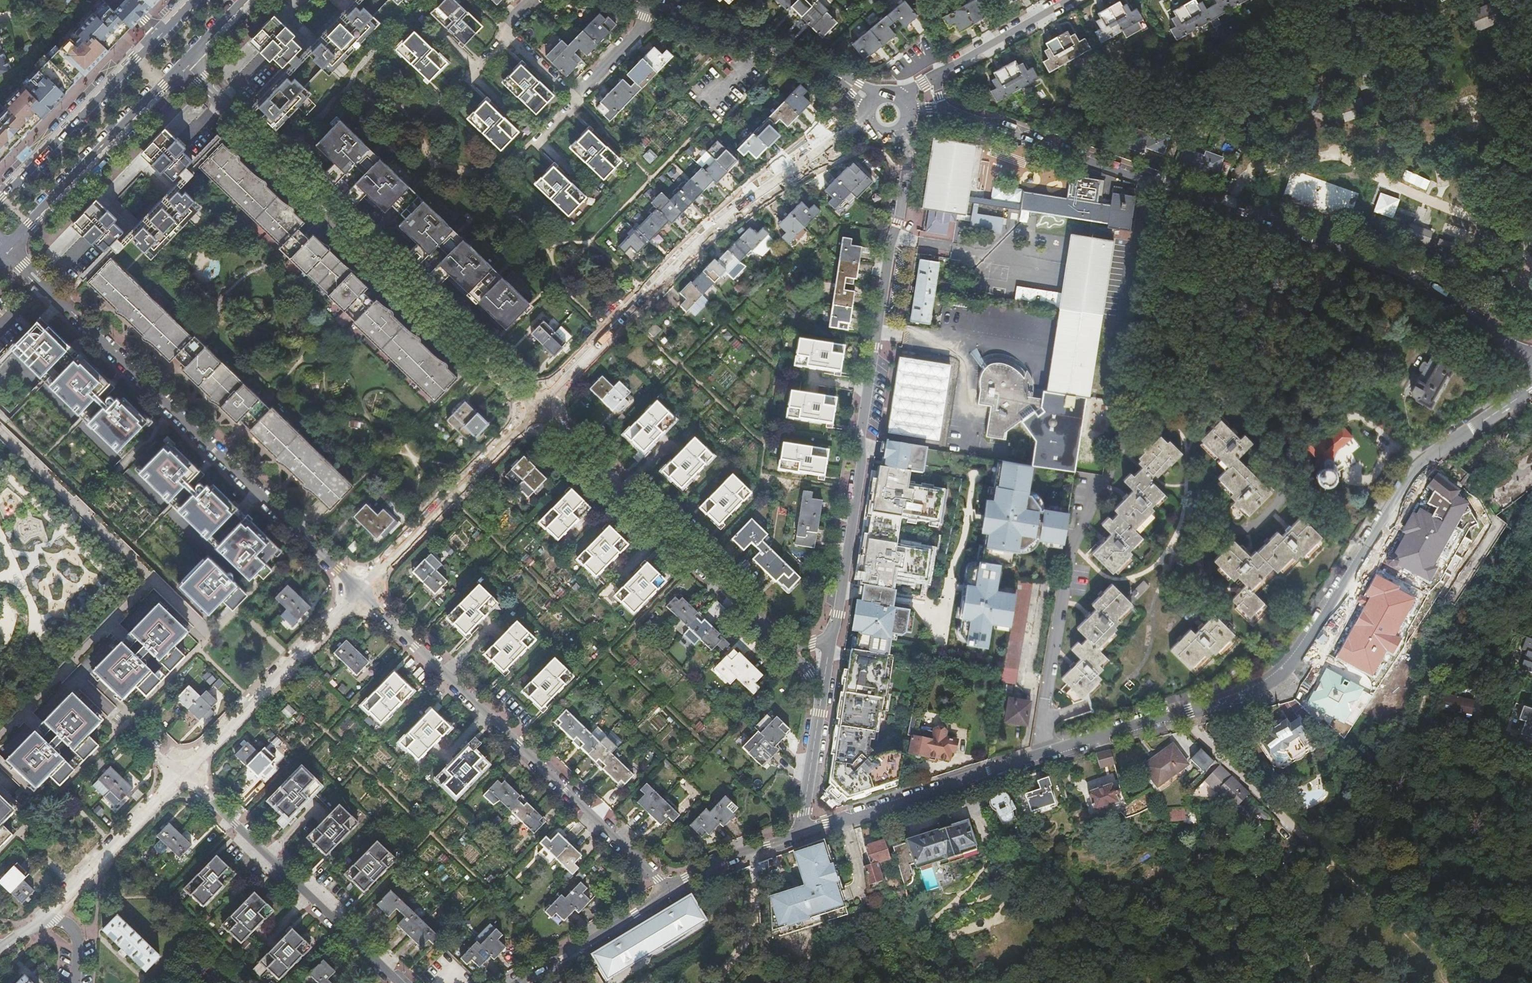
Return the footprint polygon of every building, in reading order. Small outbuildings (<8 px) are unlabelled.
[(5,110),(26,132),(30,129),(31,130),(42,117),(66,94),(64,92),(74,82),(75,83),(85,73),(108,50),(130,27),(137,20),(141,16),(144,12),(148,8),(151,5),(145,0),(126,0),(125,1),(122,5),(115,12),(105,2),(94,13),(80,28),(75,33),(70,38),(59,49),(50,59),(40,69),(35,74),(30,79),(25,85),(20,89),(2,108),(5,110)] [(477,33),(474,30),(481,23),(456,0),(445,0),(439,6),(442,10),(436,16),(462,42),(469,35),(472,39),(477,33)] [(797,0),(777,0),(787,10),(791,6),(797,0)] [(817,0),(797,0),(791,6),(801,16),(812,5),(817,0)] [(819,0),(817,0),(812,5),(801,16),(812,27),(823,16),(827,12),(829,10),(819,0)] [(887,14),(893,21),(897,18),(904,26),(917,16),(904,0),(887,14)] [(963,5),(973,23),(989,14),(985,7),(991,4),(988,0),(972,0),(963,5)] [(1197,28),(1209,21),(1211,23),(1213,28),(1221,24),(1217,16),(1211,6),(1205,8),(1200,1),(1197,2),(1195,0),(1190,0),(1183,4),(1197,28)] [(1217,16),(1237,5),(1235,0),(1215,0),(1216,3),(1211,6),(1217,16)] [(1108,7),(1121,30),(1124,37),(1141,28),(1137,20),(1141,18),(1136,8),(1130,11),(1125,4),(1121,6),(1118,1),(1108,7)] [(334,72),(378,27),(371,20),(375,17),(361,3),(357,7),(354,3),(310,49),(313,52),(310,55),(324,69),(327,66),(334,72)] [(1176,40),(1197,28),(1183,4),(1172,10),(1175,15),(1171,17),(1176,26),(1170,29),(1176,40)] [(973,23),(963,5),(940,18),(941,21),(944,20),(949,28),(954,25),(958,31),(973,23)] [(432,13),(436,16),(442,10),(439,6),(432,13)] [(1101,41),(1121,30),(1108,7),(1097,13),(1100,18),(1096,21),(1100,29),(1094,32),(1101,41)] [(80,28),(94,13),(92,10),(77,25),(80,28)] [(837,22),(827,12),(823,16),(812,27),(822,37),(837,22)] [(583,30),(597,44),(616,24),(608,16),(605,19),(599,13),(583,30)] [(893,21),(887,14),(869,29),(882,44),(895,34),(888,25),(893,21)] [(1498,23),(1495,14),(1472,21),(1475,31),(1498,23)] [(259,34),(254,39),(264,49),(261,53),(271,62),(274,59),(284,68),(303,48),(293,39),(296,36),(287,26),(276,16),(273,19),(259,33),(259,34)] [(371,20),(378,27),(381,23),(375,17),(371,20)] [(474,30),(477,33),(484,26),(481,23),(474,30)] [(869,55),(882,44),(869,29),(852,43),(858,50),(862,47),(869,55)] [(70,38),(75,33),(72,30),(67,36),(70,38)] [(586,56),(597,44),(583,30),(568,46),(574,52),(578,48),(586,56)] [(415,31),(404,43),(407,46),(400,53),(427,79),(434,72),(437,75),(442,70),(439,67),(445,60),(415,31)] [(1056,37),(1069,59),(1089,48),(1084,38),(1078,41),(1074,33),(1069,36),(1066,31),(1056,37)] [(10,68),(1,49),(5,46),(0,35),(0,73),(10,68)] [(473,39),(472,39),(469,35),(462,42),(460,45),(464,49),(473,39)] [(1048,71),(1069,59),(1056,37),(1045,43),(1048,48),(1043,51),(1047,59),(1042,61),(1048,71)] [(264,49),(254,39),(251,43),(261,53),(264,49)] [(407,46),(404,43),(397,50),(400,53),(407,46)] [(50,59),(59,49),(55,45),(46,55),(50,59)] [(570,57),(574,52),(568,46),(552,63),(566,76),(578,64),(570,57)] [(673,56),(666,50),(662,54),(654,47),(642,58),(657,72),(673,56)] [(35,64),(40,69),(50,59),(46,55),(45,54),(35,64)] [(641,89),(657,72),(642,58),(631,70),(632,71),(627,75),(634,82),(641,89)] [(449,63),(445,60),(439,67),(442,70),(449,63)] [(1004,66),(1017,89),(1037,78),(1032,67),(1026,71),(1022,63),(1017,65),(1014,60),(1004,66)] [(515,70),(515,71),(519,74),(525,67),(528,65),(523,61),(519,65),(515,70)] [(331,76),(334,72),(327,66),(324,69),(331,76)] [(996,101),(1017,89),(1004,66),(993,72),(996,77),(991,80),(996,88),(991,91),(996,101)] [(537,114),(548,102),(545,99),(552,93),(525,67),(519,74),(515,71),(510,76),(514,79),(507,86),(537,114)] [(438,76),(437,75),(434,72),(427,79),(425,81),(429,85),(438,76)] [(504,83),(507,86),(514,79),(510,76),(504,83)] [(277,124),(280,127),(290,117),(287,114),(296,105),(299,108),(309,98),(302,92),(306,89),(296,79),(293,82),(288,78),(259,107),(266,114),(263,117),(274,128),(277,124)] [(622,79),(611,91),(625,105),(641,89),(634,82),(630,87),(622,79)] [(800,84),(784,101),(798,115),(810,103),(803,96),(807,91),(800,84)] [(312,95),(306,89),(302,92),(309,98),(312,95)] [(625,105),(611,91),(599,103),(607,110),(603,115),(609,121),(625,105)] [(545,99),(548,102),(555,95),(552,93),(545,99)] [(480,107),(484,111),(490,104),(493,101),(489,97),(483,104),(480,107)] [(784,101),(768,117),(775,124),(779,119),(787,127),(798,115),(784,101)] [(502,151),(513,139),(510,136),(517,129),(490,104),(484,111),(480,107),(475,113),(479,116),(472,123),(502,151)] [(290,117),(299,108),(296,105),(287,114),(290,117)] [(11,150),(10,149),(19,139),(22,137),(26,132),(5,110),(0,115),(0,161),(11,150)] [(469,120),(472,123),(479,116),(475,113),(469,120)] [(768,117),(752,133),(767,147),(778,135),(771,128),(775,124),(768,117)] [(330,180),(335,185),(345,195),(350,200),(349,201),(355,206),(367,194),(385,212),(392,206),(410,187),(385,163),(379,170),(377,168),(381,165),(378,161),(374,165),(364,155),(365,154),(366,153),(366,152),(366,151),(366,150),(363,147),(366,144),(341,120),(337,124),(335,122),(333,124),(335,126),(317,145),(335,163),(323,176),(329,181),(330,180)] [(582,135),(583,136),(586,139),(593,132),(595,130),(591,126),(587,130),(582,135)] [(149,146),(144,152),(155,162),(152,165),(161,175),(164,172),(174,181),(193,161),(184,152),(187,148),(177,139),(166,128),(163,131),(149,146)] [(510,136),(513,139),(520,132),(517,129),(510,136)] [(1151,136),(1131,129),(1125,146),(1142,152),(1144,146),(1163,153),(1168,137),(1152,132),(1151,136)] [(604,180),(616,168),(613,165),(619,158),(593,132),(586,139),(583,136),(578,141),(581,144),(574,151),(604,180)] [(736,149),(743,156),(747,152),(755,159),(767,147),(752,133),(736,149)] [(967,203),(1070,218),(1073,199),(1077,176),(1069,175),(1069,176),(1070,176),(1066,198),(1022,191),(1020,205),(968,196),(975,145),(976,145),(976,144),(934,138),(933,139),(934,139),(923,208),(922,208),(922,209),(965,215),(965,214),(967,203)] [(571,148),(574,151),(581,144),(578,141),(571,148)] [(252,213),(249,215),(259,225),(262,222),(267,228),(273,233),(279,239),(276,241),(279,245),(282,247),(280,249),(288,257),(290,259),(295,264),(298,261),(303,266),(309,272),(314,277),(312,280),(322,290),(325,287),(330,293),(335,297),(341,303),(339,306),(345,312),(347,314),(355,322),(353,323),(358,328),(361,326),(367,331),(372,336),(377,342),(375,344),(385,354),(387,351),(404,368),(402,370),(412,380),(414,377),(420,383),(425,388),(431,394),(428,396),(435,402),(458,378),(448,368),(448,367),(448,366),(448,365),(447,364),(446,363),(445,362),(444,362),(443,362),(442,362),(420,341),(420,340),(420,339),(420,338),(420,337),(419,337),(418,336),(417,336),(416,336),(415,336),(393,315),(394,314),(393,313),(393,312),(392,311),(392,310),(391,310),(391,309),(390,309),(389,309),(388,309),(387,309),(377,299),(374,302),(366,294),(364,292),(368,287),(357,277),(358,276),(358,275),(357,274),(357,273),(356,272),(355,272),(355,271),(354,271),(353,271),(352,271),(330,251),(331,250),(331,249),(330,248),(330,247),(330,246),(329,246),(328,245),(327,245),(326,245),(325,245),(314,234),(307,241),(305,239),(297,231),(305,223),(302,219),(295,212),(295,211),(295,210),(295,209),(294,209),(294,208),(293,208),(293,207),(292,207),(291,206),(290,206),(289,206),(289,207),(267,186),(268,186),(268,185),(268,184),(267,183),(267,182),(266,181),(265,180),(264,180),(263,180),(262,180),(240,160),(241,159),(241,158),(240,157),(240,156),(239,155),(238,155),(238,154),(237,154),(236,154),(235,154),(224,144),(200,168),(206,173),(208,170),(214,176),(219,181),(225,187),(222,189),(232,199),(235,197),(252,213)] [(715,160),(727,172),(738,161),(723,147),(718,152),(721,154),(715,160)] [(1185,150),(1178,166),(1196,172),(1198,166),(1217,173),(1222,158),(1206,152),(1205,156),(1185,150)] [(1442,151),(1431,153),(1436,183),(1446,181),(1442,151)] [(155,162),(144,152),(141,155),(152,165),(155,162)] [(613,165),(616,168),(622,161),(619,158),(613,165)] [(717,183),(727,172),(715,160),(708,167),(706,165),(703,168),(702,169),(714,181),(717,183)] [(547,172),(547,173),(551,176),(557,169),(560,166),(556,163),(552,166),(547,172)] [(704,191),(714,181),(702,169),(703,168),(699,165),(695,170),(697,173),(691,178),(704,191)] [(850,192),(866,176),(860,170),(856,174),(848,167),(836,179),(850,192)] [(577,201),(584,194),(557,169),(551,176),(547,173),(542,178),(546,181),(539,188),(551,199),(569,216),(580,204),(577,201)] [(1430,178),(1403,169),(1399,180),(1427,189),(1430,178)] [(1077,176),(1073,199),(1070,218),(1108,224),(1107,228),(1130,231),(1135,197),(1112,193),(1111,205),(1097,203),(1100,180),(1101,180),(1077,176)] [(536,185),(539,188),(546,181),(542,178),(536,185)] [(678,188),(693,202),(704,191),(691,178),(684,186),(682,183),(678,188)] [(834,209),(850,192),(836,179),(825,190),(833,198),(828,203),(834,209)] [(192,204),(196,201),(186,192),(183,195),(175,187),(131,233),(139,241),(135,244),(145,253),(148,250),(155,256),(199,211),(192,204)] [(410,187),(392,206),(398,211),(401,214),(407,207),(410,207),(414,210),(424,200),(415,192),(410,187)] [(693,202),(678,188),(673,192),(676,195),(669,201),(682,213),(693,202)] [(672,224),(682,213),(669,201),(661,193),(650,204),(653,207),(654,206),(654,207),(659,211),(659,212),(668,221),(668,222),(669,221),(672,224)] [(1401,200),(1381,193),(1374,212),(1394,219),(1401,200)] [(587,197),(584,194),(577,201),(580,204),(587,197)] [(235,197),(232,199),(249,215),(252,213),(235,197)] [(86,234),(83,237),(92,246),(95,243),(105,252),(124,232),(115,223),(118,220),(108,210),(97,200),(94,203),(80,217),(80,218),(75,223),(86,234)] [(478,300),(477,301),(506,329),(524,310),(526,312),(528,310),(526,308),(530,304),(502,276),(500,278),(496,274),(498,273),(468,244),(462,250),(460,249),(464,245),(460,241),(457,245),(447,236),(448,234),(449,233),(449,232),(449,231),(448,230),(445,227),(448,224),(424,200),(414,210),(406,219),(399,225),(418,243),(406,256),(412,262),(413,261),(418,266),(428,275),(433,280),(432,281),(438,287),(450,274),(468,293),(469,291),(473,295),(478,300)] [(202,207),(196,201),(192,204),(199,211),(202,207)] [(802,202),(790,215),(804,228),(820,211),(814,205),(809,210),(802,202)] [(668,222),(668,221),(659,212),(659,211),(654,207),(650,211),(652,213),(640,226),(637,223),(633,228),(634,230),(618,247),(624,253),(631,247),(637,253),(668,222)] [(804,228),(790,215),(779,225),(787,233),(782,238),(788,244),(804,228)] [(72,227),(83,237),(86,234),(75,223),(72,227)] [(750,230),(739,241),(752,253),(769,236),(763,230),(757,236),(750,230)] [(1036,440),(1032,465),(1053,468),(1075,471),(1087,398),(1092,371),(1112,241),(1113,241),(1108,239),(1070,233),(1070,234),(1071,235),(1046,394),(1029,392),(1026,394),(1025,392),(1023,388),(1022,383),(1022,379),(1022,374),(1022,375),(1017,369),(1012,366),(1007,363),(1001,361),(995,360),(990,361),(988,362),(985,364),(984,364),(980,373),(979,381),(979,385),(980,388),(977,401),(990,404),(983,434),(1006,439),(1007,431),(1021,420),(1036,440)] [(839,260),(858,263),(861,247),(850,245),(851,239),(842,237),(839,260)] [(739,241),(727,253),(739,264),(750,252),(752,254),(753,253),(752,253),(739,241)] [(152,260),(155,256),(148,250),(145,253),(152,260)] [(715,261),(714,263),(725,274),(727,276),(739,264),(727,253),(717,263),(715,261)] [(116,267),(118,265),(112,259),(89,283),(94,288),(96,286),(102,291),(99,294),(105,299),(107,297),(113,302),(111,305),(116,309),(115,311),(115,312),(116,314),(118,314),(119,315),(120,315),(121,314),(132,326),(134,323),(140,328),(138,331),(143,336),(143,338),(144,340),(145,341),(146,341),(147,341),(148,341),(160,352),(162,350),(167,355),(165,357),(170,362),(175,357),(177,358),(185,367),(182,370),(187,376),(189,373),(195,379),(193,381),(199,387),(201,384),(206,390),(204,392),(209,397),(209,399),(210,401),(211,402),(213,402),(214,402),(226,413),(228,411),(233,416),(231,418),(236,423),(240,420),(244,423),(250,430),(248,432),(254,437),(256,435),(261,440),(259,442),(265,448),(267,445),(273,451),(271,453),(276,458),(275,460),(276,462),(277,463),(279,463),(281,463),(292,474),(294,472),(300,477),(298,479),(302,484),(302,486),(303,487),(303,488),(305,489),(306,489),(307,489),(313,494),(330,510),(353,486),(347,480),(345,483),(340,478),(335,473),(330,468),(332,466),(320,454),(318,457),(313,452),(308,447),(303,442),(305,440),(293,428),(291,430),(286,425),(281,421),(276,416),(278,413),(272,407),(270,409),(263,402),(254,393),(251,396),(246,391),(242,386),(236,381),(239,379),(227,367),(224,369),(219,364),(214,360),(209,355),(212,352),(197,338),(195,336),(193,338),(187,332),(185,334),(180,329),(175,325),(170,320),(172,317),(160,306),(158,308),(153,303),(148,299),(143,294),(145,291),(133,280),(131,282),(126,277),(121,272),(116,267)] [(939,262),(920,259),(910,322),(929,324),(939,262)] [(856,279),(858,263),(839,260),(835,283),(844,284),(853,285),(854,279),(856,279)] [(725,274),(714,263),(703,274),(714,286),(725,274)] [(703,296),(712,287),(714,286),(703,274),(702,275),(692,285),(703,296)] [(687,314),(703,297),(703,296),(692,285),(691,283),(680,294),(687,301),(680,307),(687,314)] [(835,283),(832,305),(852,308),(854,292),(843,290),(844,284),(835,283)] [(476,302),(477,301),(478,300),(473,295),(469,291),(468,293),(469,293),(467,294),(476,302)] [(609,299),(600,292),(596,296),(605,303),(609,299)] [(852,308),(832,305),(828,327),(837,329),(838,322),(849,324),(852,308)] [(41,316),(37,320),(46,328),(49,324),(41,316)] [(46,328),(37,320),(15,342),(19,346),(14,350),(35,370),(37,368),(42,374),(55,361),(56,360),(70,346),(49,324),(46,328)] [(532,333),(543,344),(555,331),(544,320),(532,333)] [(661,331),(655,325),(648,332),(654,338),(661,331)] [(555,331),(543,344),(554,355),(567,342),(555,331)] [(800,367),(834,372),(836,362),(841,363),(842,356),(837,355),(838,346),(799,340),(796,357),(802,357),(800,367)] [(387,351),(385,354),(402,370),(404,368),(387,351)] [(1456,364),(1437,353),(1436,353),(1435,353),(1434,353),(1433,353),(1432,354),(1432,355),(1412,390),(1411,390),(1411,391),(1410,392),(1410,393),(1410,394),(1411,395),(1412,396),(1412,397),(1413,397),(1414,398),(1415,398),(1416,398),(1417,398),(1418,397),(1419,397),(1419,396),(1420,395),(1426,399),(1423,404),(1429,408),(1456,364)] [(84,359),(79,354),(64,369),(58,375),(51,382),(56,388),(54,389),(73,408),(75,406),(80,412),(92,399),(96,402),(98,404),(101,407),(89,420),(95,425),(93,427),(112,445),(113,443),(119,449),(121,447),(145,422),(147,420),(142,415),(123,397),(120,400),(117,397),(115,399),(112,396),(111,396),(111,395),(110,395),(109,395),(108,396),(107,396),(102,391),(104,389),(103,389),(109,383),(84,359)] [(951,368),(900,360),(888,435),(939,443),(951,368)] [(836,362),(834,372),(834,376),(841,377),(843,363),(841,363),(836,362)] [(602,401),(614,388),(603,377),(590,390),(602,401)] [(110,382),(109,383),(103,389),(104,389),(102,391),(104,394),(107,396),(115,387),(110,382)] [(625,399),(614,388),(602,401),(613,412),(625,399)] [(791,392),(788,409),(794,410),(792,419),(826,425),(828,414),(833,415),(835,409),(829,408),(831,399),(791,392)] [(459,431),(477,413),(466,401),(447,420),(459,431)] [(656,403),(628,432),(635,438),(631,442),(636,446),(640,443),(647,450),(671,425),(665,418),(669,414),(656,403)] [(144,413),(142,415),(147,420),(145,422),(148,425),(152,421),(144,413)] [(488,423),(477,413),(459,431),(470,442),(488,423)] [(675,421),(669,414),(665,418),(671,425),(675,421)] [(835,415),(833,415),(828,414),(826,425),(826,428),(833,429),(835,415)] [(1222,419),(1201,440),(1228,469),(1239,459),(1254,444),(1246,435),(1242,439),(1222,419)] [(1316,471),(1315,474),(1315,477),(1316,480),(1318,483),(1321,484),(1324,485),(1327,485),(1329,484),(1332,482),(1333,481),(1334,479),(1334,477),(1334,475),(1334,472),(1332,469),(1330,468),(1332,465),(1332,464),(1332,462),(1335,452),(1351,439),(1341,428),(1326,441),(1320,433),(1304,446),(1316,459),(1317,463),(1317,467),(1316,471)] [(635,438),(628,432),(625,436),(631,442),(635,438)] [(164,440),(166,443),(168,441),(173,446),(175,444),(167,436),(164,440)] [(1168,442),(1162,436),(1152,445),(1150,442),(1143,449),(1146,451),(1139,458),(1141,460),(1139,462),(1143,466),(1156,479),(1171,464),(1172,464),(1184,453),(1171,440),(1168,442)] [(673,475),(669,479),(674,483),(677,479),(685,487),(709,462),(702,455),(706,451),(694,440),(666,469),(673,475)] [(146,475),(144,477),(163,495),(165,493),(170,499),(183,486),(185,489),(188,492),(191,494),(179,507),(185,512),(183,514),(201,533),(203,531),(208,536),(237,507),(232,502),(213,484),(209,487),(206,484),(204,486),(202,484),(202,483),(201,483),(200,483),(199,483),(198,483),(197,483),(196,483),(192,478),(193,477),(193,476),(199,470),(173,446),(168,441),(166,443),(142,468),(140,469),(146,475)] [(113,443),(112,445),(120,454),(124,450),(121,447),(119,449),(113,443)] [(650,452),(647,450),(640,443),(636,446),(635,447),(645,457),(650,452)] [(919,465),(922,449),(887,444),(885,455),(885,460),(884,461),(886,461),(885,468),(885,469),(910,473),(918,474),(923,475),(924,466),(919,465)] [(783,445),(780,461),(785,462),(784,471),(818,477),(820,466),(825,467),(826,461),(821,460),(822,451),(783,445)] [(713,458),(706,451),(702,455),(709,462),(713,458)] [(523,482),(535,469),(524,458),(512,471),(523,482)] [(1239,459),(1228,469),(1219,478),(1234,493),(1231,496),(1236,500),(1233,503),(1248,517),(1273,492),(1239,459)] [(968,644),(987,647),(991,622),(995,623),(1009,625),(1010,626),(1016,591),(996,587),(1000,564),(1010,566),(1014,564),(1016,551),(1018,551),(1019,547),(1034,537),(1039,537),(1038,539),(1039,539),(1063,543),(1068,513),(1044,509),(1043,509),(1043,511),(1038,510),(1027,495),(1028,490),(1032,466),(1003,461),(1002,463),(999,487),(996,486),(996,487),(994,501),(992,501),(992,502),(989,517),(991,517),(989,532),(987,546),(984,545),(984,546),(982,560),(982,561),(981,561),(980,563),(980,565),(976,565),(970,569),(968,578),(967,584),(966,595),(963,595),(961,608),(960,617),(962,617),(961,624),(960,633),(964,639),(968,639),(968,642),(968,644)] [(999,487),(1002,463),(998,462),(994,486),(996,487),(996,486),(999,487)] [(136,468),(144,477),(146,475),(140,469),(142,468),(139,465),(136,468)] [(827,467),(825,467),(820,466),(818,477),(818,480),(824,481),(827,467)] [(1156,479),(1143,466),(1134,476),(1131,472),(1124,480),(1134,489),(1114,509),(1118,513),(1135,530),(1156,509),(1153,506),(1166,493),(1153,481),(1156,479)] [(885,469),(878,468),(876,481),(874,496),(873,503),(870,519),(868,536),(865,551),(864,558),(862,574),(860,586),(864,587),(892,591),(893,582),(894,578),(915,581),(929,583),(934,551),(912,548),(912,549),(903,548),(897,547),(901,519),(908,520),(917,521),(929,523),(939,525),(942,525),(945,507),(948,491),(933,489),(921,487),(915,486),(914,486),(914,487),(908,486),(909,483),(910,473),(885,469)] [(199,469),(199,470),(193,476),(193,477),(192,478),(196,483),(205,475),(199,469)] [(547,480),(535,469),(523,482),(517,488),(528,499),(538,489),(540,491),(545,486),(543,484),(545,482),(547,480)] [(662,472),(669,479),(673,475),(666,469),(662,472)] [(1466,488),(1438,472),(1429,487),(1437,491),(1430,502),(1439,507),(1433,517),(1420,509),(1417,514),(1413,512),(1402,529),(1401,531),(1405,534),(1395,551),(1387,556),(1386,560),(1388,565),(1393,567),(1398,565),(1430,583),(1440,567),(1436,565),(1474,500),(1463,494),(1466,488)] [(711,512),(707,516),(711,520),(715,516),(723,523),(747,498),(740,492),(744,488),(732,476),(704,505),(711,512)] [(688,489),(685,487),(677,479),(674,483),(673,484),(683,494),(688,489)] [(564,492),(567,495),(575,502),(579,498),(580,497),(569,487),(564,492)] [(751,494),(744,488),(740,492),(747,498),(751,494)] [(1043,509),(1044,509),(1044,506),(1043,502),(1041,499),(1040,497),(1038,495),(1035,493),(1031,491),(1028,490),(1027,495),(1038,510),(1043,511),(1043,509)] [(799,519),(819,522),(822,502),(811,500),(812,494),(803,492),(799,519)] [(550,526),(546,530),(558,542),(586,513),(579,507),(583,503),(579,498),(575,502),(567,495),(543,520),(550,526)] [(989,517),(992,502),(987,501),(982,531),(989,532),(991,517),(989,517)] [(590,509),(583,503),(579,507),(586,513),(590,509)] [(354,517),(365,527),(377,514),(366,504),(354,517)] [(700,509),(707,516),(711,512),(704,505),(700,509)] [(398,522),(383,509),(377,514),(365,527),(377,538),(381,534),(384,537),(398,522)] [(1129,550),(1142,537),(1135,530),(1118,513),(1112,519),(1109,516),(1102,523),(1112,533),(1093,552),(1112,571),(1131,552),(1129,550)] [(251,521),(246,516),(218,545),(247,573),(253,568),(263,578),(272,569),(265,562),(274,553),(278,548),(267,537),(262,532),(251,521)] [(726,526),(723,523),(715,516),(711,520),(710,521),(721,531),(726,526)] [(1329,543),(1301,516),(1283,534),(1278,530),(1257,550),(1280,574),(1284,578),(1301,561),(1306,566),(1329,543)] [(819,522),(799,519),(795,545),(814,549),(819,522)] [(539,524),(546,530),(550,526),(543,520),(539,524)] [(752,545),(756,549),(762,542),(768,537),(752,520),(746,526),(732,540),(744,552),(752,545)] [(602,529),(605,532),(612,539),(616,535),(617,534),(607,524),(602,529)] [(588,563),(584,567),(596,579),(624,550),(617,543),(621,539),(616,535),(612,539),(605,532),(581,557),(588,563)] [(1038,539),(1039,537),(1034,537),(1019,547),(1018,551),(1016,551),(1016,552),(1019,552),(1023,552),(1027,552),(1031,550),(1034,548),(1036,545),(1039,541),(1039,539),(1038,539)] [(627,546),(621,539),(617,543),(624,550),(627,546)] [(1280,574),(1257,550),(1250,556),(1234,540),(1215,560),(1235,580),(1239,576),(1248,585),(1258,596),(1280,574)] [(752,560),(765,572),(778,558),(762,542),(756,549),(760,553),(752,560)] [(179,585),(202,607),(204,609),(206,607),(210,611),(211,611),(222,599),(230,607),(232,609),(242,600),(241,600),(245,596),(239,590),(241,587),(232,579),(232,578),(233,577),(233,576),(233,575),(233,574),(232,574),(231,573),(230,573),(229,572),(228,572),(227,573),(208,555),(179,585)] [(577,561),(584,567),(588,563),(581,557),(577,561)] [(778,558),(765,572),(777,584),(777,583),(783,588),(783,587),(789,593),(801,580),(795,574),(780,559),(778,558)] [(423,584),(436,571),(425,560),(412,573),(423,584)] [(640,566),(642,568),(650,576),(654,572),(655,571),(645,561),(640,566)] [(976,565),(980,565),(980,563),(977,562),(974,562),(971,563),(968,565),(966,568),(966,572),(967,575),(968,578),(970,569),(976,565)] [(625,600),(621,604),(633,615),(661,586),(655,580),(659,576),(654,572),(650,576),(642,568),(618,593),(625,600)] [(447,582),(436,571),(423,584),(435,595),(447,582)] [(1400,586),(1375,573),(1363,594),(1360,592),(1354,602),(1363,607),(1337,657),(1373,675),(1386,650),(1393,654),(1400,639),(1394,636),(1414,599),(1398,590),(1400,586)] [(665,583),(659,576),(655,580),(661,586),(665,583)] [(1015,684),(1033,581),(1018,579),(1016,591),(1010,626),(1003,671),(1001,681),(1015,684)] [(1117,628),(1115,626),(1120,621),(1117,618),(1132,603),(1112,584),(1092,604),(1097,609),(1077,628),(1088,638),(1097,648),(1117,628)] [(286,608),(299,596),(288,585),(275,598),(286,608)] [(1272,609),(1258,596),(1248,585),(1233,599),(1240,606),(1236,609),(1254,627),(1272,609)] [(486,602),(490,598),(478,586),(450,615),(457,621),(453,626),(458,630),(462,626),(469,633),(493,608),(486,602)] [(247,593),(241,587),(239,590),(245,596),(247,593)] [(888,640),(891,641),(891,635),(897,636),(902,636),(905,634),(905,633),(909,613),(909,612),(892,610),(895,592),(892,591),(864,587),(864,588),(863,597),(862,603),(857,632),(859,633),(858,639),(856,650),(856,651),(885,656),(888,640)] [(614,597),(621,604),(625,600),(618,593),(614,597)] [(724,638),(679,594),(667,606),(712,650),(724,638)] [(299,596),(286,608),(298,619),(310,607),(299,596)] [(497,604),(490,598),(486,602),(493,608),(497,604)] [(857,632),(862,603),(857,603),(852,632),(857,632)] [(98,668),(127,696),(135,688),(146,698),(155,689),(155,688),(158,684),(152,678),(154,676),(145,667),(146,667),(146,666),(146,665),(146,664),(146,663),(145,662),(151,656),(163,667),(165,665),(171,671),(175,667),(176,668),(185,658),(174,648),(186,636),(185,636),(182,632),(184,630),(181,627),(158,605),(130,635),(126,639),(121,644),(98,668)] [(909,613),(905,633),(911,634),(915,614),(909,613)] [(1195,633),(1191,629),(1170,650),(1196,676),(1214,658),(1219,664),(1242,641),(1215,614),(1195,633)] [(446,619),(453,626),(457,621),(450,615),(446,619)] [(516,623),(488,652),(495,658),(491,662),(495,667),(499,663),(507,670),(531,645),(524,638),(528,635),(516,623)] [(960,633),(961,624),(958,627),(957,628),(956,630),(956,633),(957,636),(958,639),(961,641),(964,642),(968,642),(968,639),(964,639),(960,633)] [(472,636),(469,633),(462,626),(458,630),(457,631),(467,641),(472,636)] [(535,641),(528,635),(524,638),(531,645),(535,641)] [(1106,657),(1088,638),(1081,644),(1079,641),(1071,649),(1081,659),(1061,678),(1081,699),(1102,679),(1098,675),(1103,669),(1099,664),(1106,657)] [(1528,638),(1524,648),(1529,650),(1521,669),(1531,673),(1531,640),(1528,638)] [(345,665),(357,652),(346,641),(333,654),(345,665)] [(856,651),(851,651),(848,672),(846,683),(844,682),(844,686),(841,701),(838,721),(837,727),(839,727),(837,740),(836,740),(833,756),(831,766),(829,783),(829,784),(833,788),(834,789),(837,786),(844,793),(841,796),(842,797),(846,801),(852,799),(870,793),(884,789),(887,788),(887,786),(897,782),(903,754),(890,752),(877,756),(869,749),(870,741),(877,742),(881,720),(884,721),(885,712),(887,702),(889,685),(884,684),(889,656),(888,656),(885,656),(856,651)] [(357,652),(345,665),(357,676),(369,663),(357,652)] [(495,658),(488,652),(484,656),(491,662),(495,658)] [(737,679),(751,665),(739,653),(731,661),(727,657),(721,663),(737,679)] [(891,660),(892,657),(889,656),(884,684),(889,685),(893,660),(891,660)] [(554,660),(526,689),(532,695),(528,699),(533,704),(537,700),(545,707),(569,682),(562,675),(566,671),(554,660)] [(509,673),(507,670),(499,663),(495,667),(494,668),(505,678),(509,673)] [(763,676),(751,665),(737,679),(753,695),(760,688),(755,684),(763,676)] [(1326,667),(1305,704),(1353,730),(1371,696),(1362,691),(1364,688),(1326,667)] [(124,700),(127,696),(98,668),(92,673),(115,695),(118,698),(120,696),(123,699),(124,700)] [(397,683),(401,679),(402,678),(391,668),(387,673),(389,675),(397,683)] [(573,678),(566,671),(562,675),(569,682),(573,678)] [(372,707),(368,711),(380,722),(408,694),(402,687),(406,683),(401,679),(397,683),(389,675),(365,700),(372,707)] [(402,687),(408,694),(412,690),(406,683),(402,687)] [(176,699),(187,710),(200,697),(188,686),(176,699)] [(532,695),(526,689),(522,693),(528,699),(532,695)] [(6,762),(29,784),(31,786),(33,784),(37,788),(37,789),(49,777),(59,787),(68,778),(68,777),(72,773),(66,767),(68,765),(59,756),(60,755),(60,754),(60,753),(60,752),(59,752),(59,751),(64,745),(76,756),(78,754),(85,760),(89,756),(98,747),(88,737),(99,725),(99,724),(95,721),(97,719),(95,716),(72,694),(43,724),(39,728),(35,732),(6,762)] [(200,697),(187,710),(199,721),(211,708),(200,697)] [(1030,702),(1010,698),(1006,721),(1027,724),(1030,702)] [(1463,699),(1459,714),(1468,716),(1472,701),(1463,699)] [(361,704),(368,711),(372,707),(365,700),(361,704)] [(547,709),(545,707),(537,700),(533,704),(532,705),(542,715),(547,709)] [(435,719),(439,716),(439,715),(429,705),(424,709),(427,712),(435,719)] [(554,723),(566,734),(578,721),(566,710),(554,723)] [(410,744),(406,748),(418,760),(446,731),(439,724),(443,720),(439,716),(435,719),(427,712),(403,737),(410,744)] [(758,732),(760,734),(764,738),(764,737),(775,748),(786,736),(785,735),(790,731),(776,718),(773,722),(767,716),(754,729),(758,732)] [(1317,743),(1315,744),(1316,745),(1290,761),(1282,766),(1275,765),(1261,743),(1271,737),(1267,732),(1286,721),(1284,717),(1259,733),(1260,734),(1260,735),(1260,737),(1260,738),(1260,739),(1260,740),(1259,741),(1258,742),(1257,743),(1273,767),(1283,769),(1295,761),(1297,761),(1299,761),(1301,760),(1302,758),(1304,757),(1305,755),(1308,753),(1310,753),(1311,752),(1313,752),(1314,751),(1315,749),(1316,748),(1319,746),(1317,743)] [(1316,745),(1315,744),(1299,719),(1289,725),(1286,721),(1267,732),(1271,737),(1261,743),(1275,765),(1282,766),(1290,761),(1316,745)] [(439,724),(446,731),(450,727),(443,720),(439,724)] [(578,721),(566,734),(577,745),(589,732),(578,721)] [(907,736),(912,737),(909,754),(915,755),(915,759),(916,762),(920,762),(921,761),(922,757),(929,758),(929,757),(937,758),(950,761),(952,752),(955,753),(958,741),(946,738),(946,735),(944,732),(937,730),(934,732),(933,736),(924,734),(925,725),(924,723),(919,722),(917,723),(910,722),(908,732),(907,736)] [(839,727),(837,727),(835,727),(834,731),(833,735),(832,740),(833,744),(831,756),(833,756),(836,740),(837,740),(839,727)] [(577,745),(588,756),(600,743),(589,732),(577,745)] [(764,737),(764,738),(760,734),(758,732),(743,749),(762,767),(766,762),(767,763),(779,751),(775,748),(764,737)] [(399,741),(406,748),(410,744),(403,737),(399,741)] [(472,756),(476,753),(477,752),(467,742),(462,746),(465,749),(472,756)] [(247,767),(259,754),(247,743),(235,756),(247,767)] [(600,743),(588,756),(599,766),(611,754),(600,743)] [(1181,777),(1178,773),(1175,768),(1184,761),(1173,745),(1142,768),(1160,792),(1181,777)] [(447,781),(443,785),(456,797),(484,768),(477,761),(481,757),(476,753),(472,756),(465,749),(441,774),(447,781)] [(1110,750),(1097,754),(1100,770),(1115,766),(1114,763),(1110,750)] [(1215,765),(1212,763),(1213,762),(1200,750),(1190,761),(1203,773),(1211,765),(1213,767),(1215,765)] [(259,754),(247,767),(258,778),(271,765),(259,754)] [(622,765),(611,754),(599,766),(610,777),(622,765)] [(477,761),(484,768),(488,764),(481,757),(477,761)] [(1175,768),(1178,773),(1187,766),(1184,761),(1175,768)] [(634,776),(622,765),(610,777),(622,788),(634,776)] [(1238,806),(1249,794),(1220,765),(1215,771),(1209,777),(1204,782),(1215,793),(1219,788),(1238,806)] [(109,790),(122,778),(110,766),(104,773),(103,773),(97,780),(109,790)] [(309,783),(313,779),(301,767),(272,796),(279,802),(275,806),(280,811),(284,807),(291,814),(316,789),(309,783)] [(437,778),(443,785),(447,781),(441,774),(437,778)] [(133,789),(122,778),(109,790),(121,801),(133,789)] [(511,812),(523,800),(501,778),(488,790),(511,812)] [(319,785),(313,779),(309,783),(316,789),(319,785)] [(1040,790),(1024,795),(1030,813),(1054,805),(1049,788),(1052,787),(1049,779),(1037,782),(1040,790)] [(1267,779),(1262,785),(1272,795),(1278,790),(1267,779)] [(109,790),(97,780),(92,786),(103,796),(109,790)] [(887,788),(884,789),(884,791),(896,788),(897,782),(887,786),(887,788)] [(649,814),(663,800),(646,784),(640,790),(645,795),(637,803),(649,814)] [(833,788),(829,793),(838,801),(842,797),(841,796),(844,793),(837,786),(834,789),(833,788)] [(1111,786),(1088,794),(1094,811),(1101,809),(1102,810),(1104,811),(1110,809),(1111,807),(1111,806),(1117,803),(1116,800),(1119,799),(1118,795),(1119,793),(1118,790),(1116,790),(1113,791),(1111,786)] [(1012,805),(1010,806),(1010,805),(1010,804),(1010,800),(1008,796),(1006,794),(1002,792),(999,792),(997,792),(993,793),(991,796),(989,799),(989,803),(990,807),(990,808),(993,811),(996,813),(1002,825),(1016,819),(1012,811),(1014,808),(1012,805)] [(279,802),(272,796),(269,800),(275,806),(279,802)] [(725,796),(709,813),(720,824),(724,827),(735,815),(727,807),(732,803),(725,796)] [(2,845),(3,845),(12,836),(1,826),(13,814),(12,813),(9,809),(10,807),(8,805),(0,797),(0,847),(2,845)] [(534,810),(523,800),(511,812),(522,823),(534,810)] [(663,800),(649,814),(661,826),(669,818),(673,823),(680,816),(663,800)] [(347,820),(350,816),(338,804),(311,833),(317,839),(313,843),(318,848),(322,844),(329,851),(353,826),(347,820)] [(284,807),(280,811),(279,812),(289,822),(294,817),(291,814),(284,807)] [(1256,807),(1253,811),(1267,819),(1269,815),(1256,807)] [(546,821),(534,810),(522,823),(534,834),(546,821)] [(709,813),(706,810),(690,826),(696,832),(701,828),(709,836),(720,824),(709,813)] [(357,822),(350,816),(347,820),(353,826),(357,822)] [(907,843),(892,848),(896,861),(901,878),(904,887),(904,888),(907,887),(908,888),(908,887),(910,886),(912,884),(912,882),(912,879),(914,879),(910,867),(914,865),(915,866),(941,858),(941,859),(941,860),(942,860),(942,861),(942,862),(944,866),(979,855),(968,821),(960,824),(952,826),(944,829),(937,831),(907,841),(907,843)] [(168,847),(180,835),(169,823),(156,836),(168,847)] [(317,839),(311,833),(307,837),(313,843),(317,839)] [(540,845),(555,860),(569,844),(558,833),(550,841),(546,838),(540,845)] [(191,845),(180,835),(168,847),(179,858),(191,845)] [(824,846),(822,839),(791,851),(803,886),(797,888),(787,891),(780,894),(772,896),(768,897),(770,931),(777,929),(786,926),(793,924),(799,922),(809,919),(818,916),(820,915),(819,912),(833,908),(834,911),(844,907),(842,900),(839,891),(838,888),(834,877),(834,875),(832,871),(832,869),(828,856),(827,853),(824,846)] [(384,856),(388,852),(376,840),(348,869),(355,876),(351,880),(356,884),(359,880),(367,888),(391,863),(384,856)] [(864,867),(868,886),(882,882),(877,863),(890,859),(885,841),(865,847),(870,865),(864,867)] [(322,844),(318,848),(317,849),(327,858),(332,854),(329,851),(322,844)] [(569,844),(555,860),(571,875),(579,868),(575,864),(582,857),(569,844)] [(219,866),(223,862),(224,861),(213,851),(209,856),(212,859),(219,866)] [(395,859),(388,852),(384,856),(391,863),(395,859)] [(941,858),(915,866),(916,870),(942,862),(942,861),(942,860),(941,860),(941,859),(941,858)] [(194,891),(190,895),(203,907),(231,877),(224,871),(228,867),(223,862),(219,866),(212,859),(187,884),(194,891)] [(9,893),(22,880),(27,875),(15,863),(4,875),(2,873),(0,875),(0,877),(1,878),(0,879),(0,884),(9,893)] [(224,871),(231,877),(235,873),(228,867),(224,871)] [(355,876),(348,869),(344,873),(351,880),(355,876)] [(22,880),(9,893),(21,903),(33,892),(22,880)] [(359,880),(356,884),(355,885),(365,895),(370,890),(367,888),(359,880)] [(565,899),(575,909),(579,914),(590,902),(582,894),(586,890),(580,883),(565,899)] [(183,889),(190,895),(194,891),(187,884),(183,889)] [(247,893),(250,896),(257,903),(261,899),(262,898),(252,888),(247,893)] [(396,909),(399,912),(406,905),(390,891),(376,905),(388,916),(396,909)] [(565,899),(561,895),(544,912),(551,919),(556,914),(563,921),(575,909),(565,899)] [(250,896),(226,921),(232,927),(228,931),(241,943),(269,914),(262,908),(266,904),(261,899),(257,903),(250,896)] [(705,920),(691,896),(648,921),(649,924),(639,930),(638,929),(628,933),(593,954),(607,978),(661,946),(664,949),(679,940),(705,920)] [(273,910),(266,904),(262,908),(269,914),(273,910)] [(406,905),(399,912),(405,917),(398,925),(421,948),(428,940),(432,944),(439,938),(406,905)] [(232,927),(226,921),(222,925),(228,931),(232,927)] [(640,926),(628,933),(638,929),(639,930),(649,924),(648,921),(640,926)] [(284,930),(287,933),(295,940),(299,936),(300,935),(289,925),(284,930)] [(480,945),(477,941),(480,945),(480,946),(490,956),(494,960),(506,949),(498,941),(503,936),(497,930),(480,945)] [(287,933),(263,958),(270,964),(266,968),(278,980),(306,951),(300,945),(304,941),(299,936),(295,940),(287,933)] [(310,947),(304,941),(300,945),(306,951),(310,947)] [(480,945),(477,941),(460,958),(466,965),(471,960),(479,968),(490,957),(493,961),(494,960),(490,956),(480,946),(480,945)] [(270,964),(263,958),(259,962),(266,968),(270,964)] [(322,960),(309,974),(318,982),(331,982),(327,979),(334,971),(322,960)]
